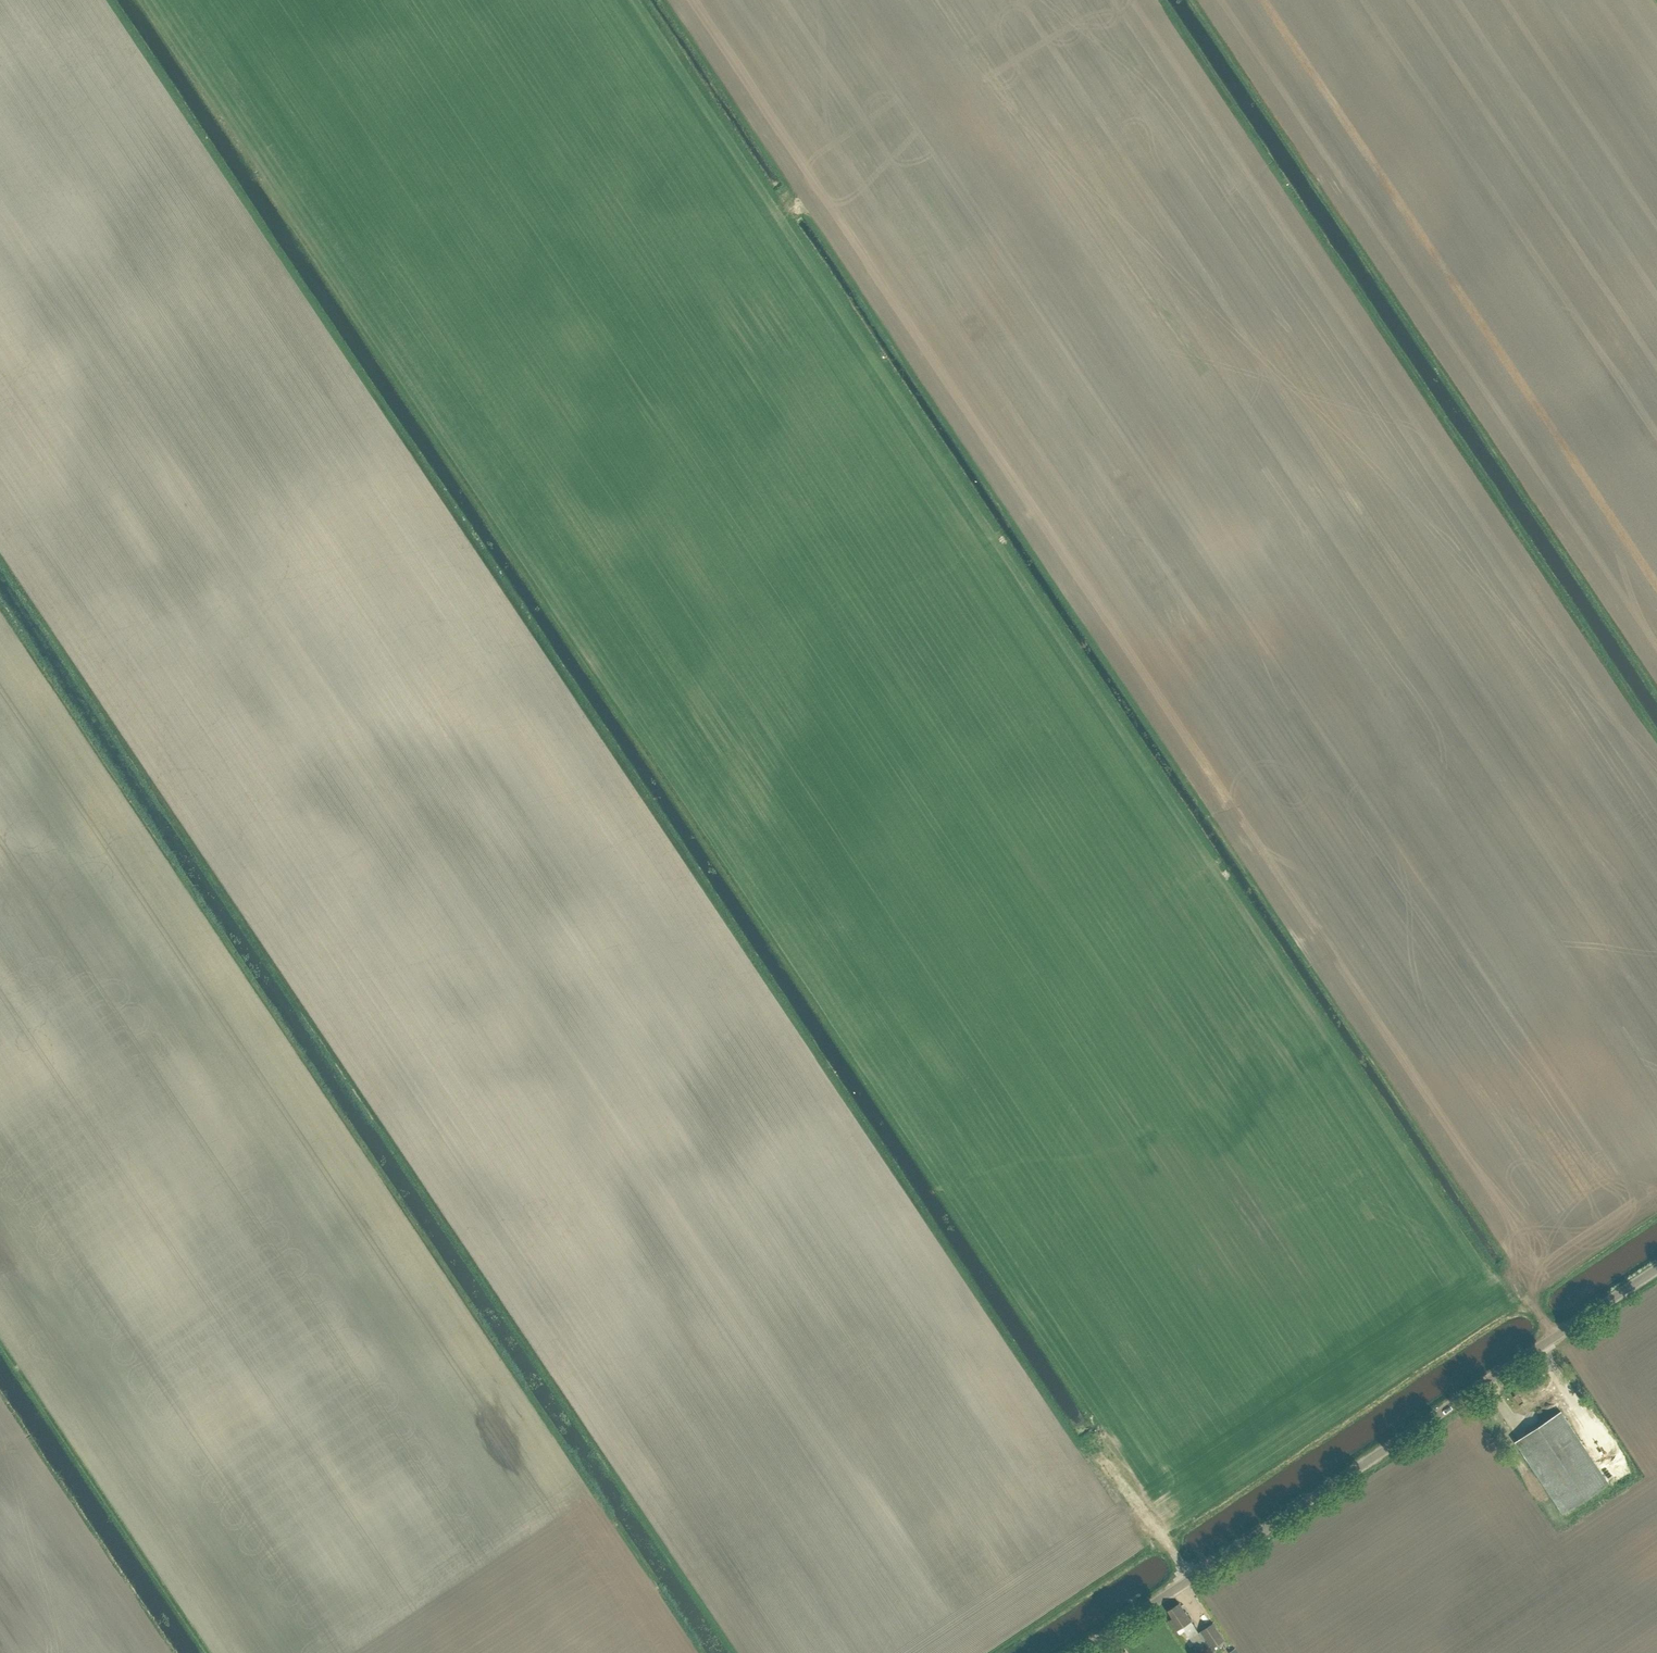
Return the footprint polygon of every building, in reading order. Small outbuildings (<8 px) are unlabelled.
[(1564,1514),(1609,1484),(1561,1411),(1515,1442),(1564,1514)] [(1191,1621),(1180,1603),(1168,1611),(1173,1618),(1170,1620),(1176,1631),(1177,1630),(1179,1634),(1185,1630),(1190,1638),(1199,1633),(1191,1621)] [(1213,1648),(1224,1641),(1214,1625),(1203,1633),(1213,1648)]
